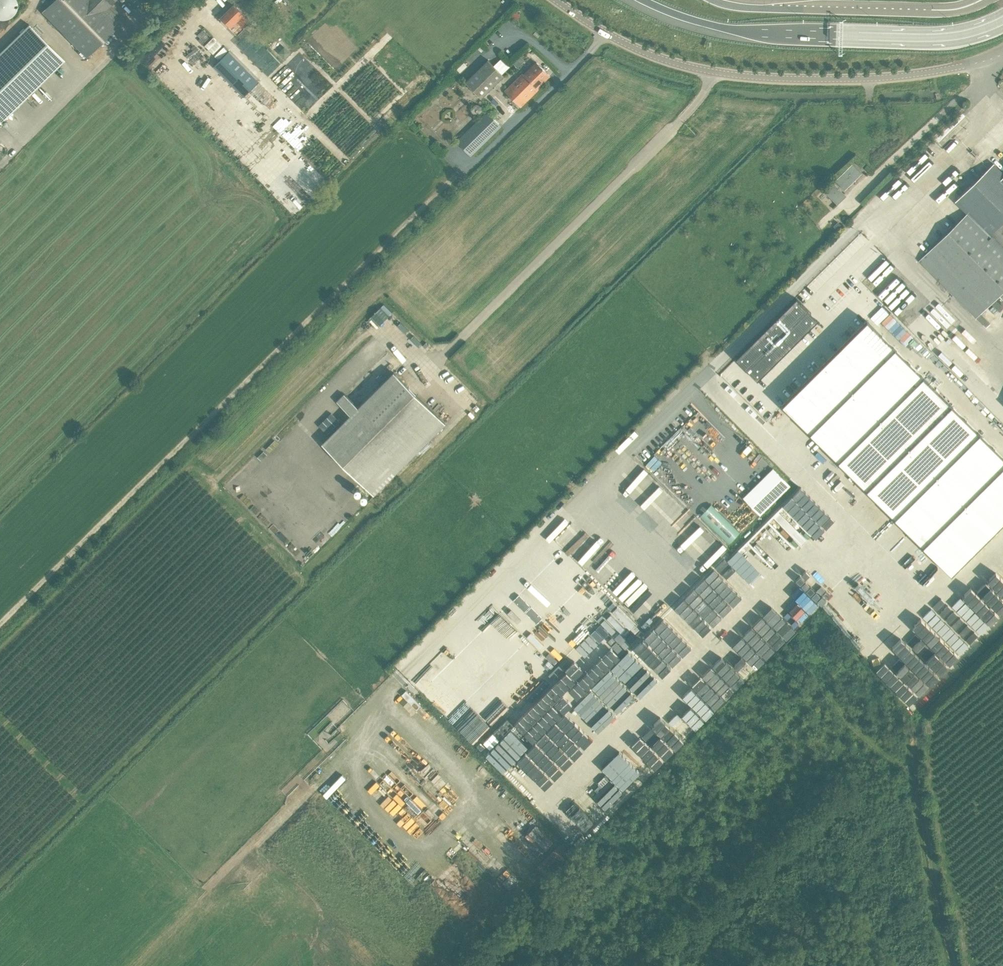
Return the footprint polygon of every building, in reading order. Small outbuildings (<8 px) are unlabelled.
[(82,61),(125,19),(111,5),(115,0),(23,0),(82,61)] [(146,9),(150,5),(146,0),(138,0),(146,9)] [(244,15),(234,4),(221,16),(232,27),(237,21),(244,29),(251,22),(244,15)] [(64,60),(29,24),(0,53),(0,123),(64,60)] [(213,66),(243,97),(260,81),(229,50),(213,66)] [(466,82),(481,98),(504,76),(488,60),(466,82)] [(523,72),(505,90),(521,106),(539,89),(537,88),(550,75),(536,62),(524,74),(523,72)] [(456,141),(471,156),(502,127),(487,111),(456,141)] [(845,190),(862,173),(852,163),(835,180),(845,190)] [(1002,231),(1002,172),(994,163),(956,201),(967,213),(995,239),(1002,231)] [(825,191),(837,204),(846,196),(834,182),(825,191)] [(919,261),(976,318),(977,317),(986,327),(990,323),(980,313),(999,295),(1002,298),(1002,231),(995,239),(967,213),(919,261)] [(797,298),(736,359),(757,380),(818,320),(797,298)] [(782,406),(849,472),(951,575),(1002,523),(1002,457),(867,321),(782,406)] [(373,495),(444,423),(393,372),(357,407),(343,394),(336,401),(350,415),(321,444),(373,495)] [(773,469),(744,497),(760,514),(790,486),(773,469)] [(713,507),(703,518),(728,542),(738,531),(713,507)]
